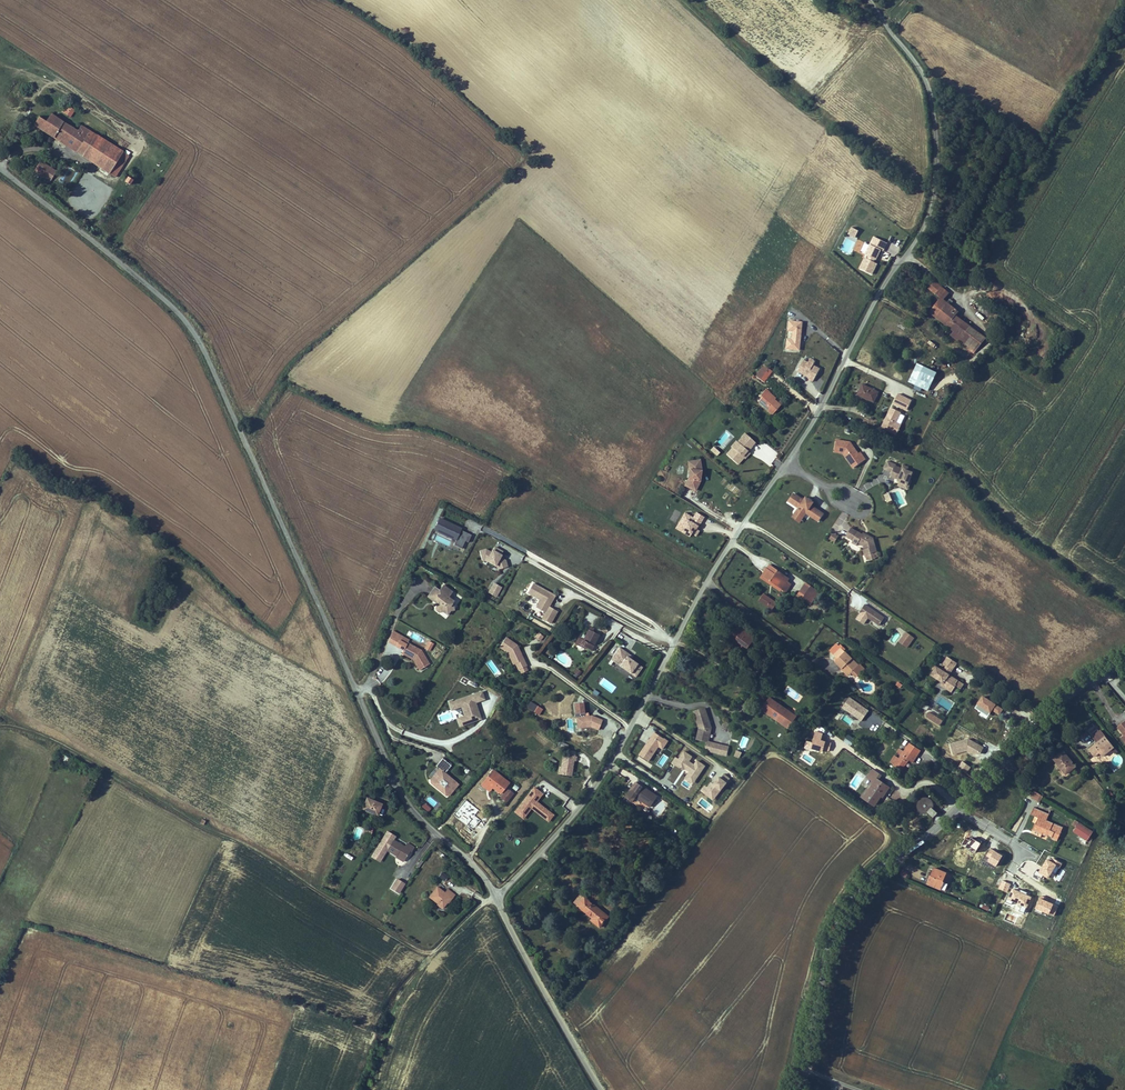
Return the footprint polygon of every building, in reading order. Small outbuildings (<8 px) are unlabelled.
[(73,108),(66,103),(61,110),(69,114),(73,108)] [(33,122),(65,142),(67,138),(67,137),(76,142),(73,147),(95,161),(108,141),(80,124),(76,129),(51,113),(46,121),(38,115),(33,122)] [(65,142),(73,147),(76,142),(67,138),(65,142)] [(126,153),(108,141),(95,161),(102,165),(110,153),(116,157),(108,169),(114,172),(126,153)] [(110,153),(102,165),(108,169),(116,157),(110,153)] [(56,169),(41,159),(34,168),(49,179),(56,169)] [(132,177),(126,173),(123,179),(128,182),(132,177)] [(858,231),(851,228),(848,235),(855,239),(858,231)] [(858,269),(872,275),(877,264),(874,263),(875,260),(878,261),(879,259),(878,258),(881,251),(884,252),(888,244),(873,237),(865,255),(868,256),(867,259),(864,257),(858,269)] [(949,293),(934,281),(927,290),(940,299),(929,314),(953,332),(950,336),(960,343),(971,327),(956,316),(959,312),(951,306),(954,302),(950,299),(947,303),(943,300),(949,293)] [(800,351),(803,322),(789,321),(788,332),(793,333),(792,339),(786,339),(785,350),(800,351)] [(986,338),(971,327),(960,343),(975,354),(986,338)] [(808,363),(803,360),(796,371),(809,378),(809,380),(813,382),(820,369),(813,366),(815,362),(810,359),(808,363)] [(928,392),(937,373),(917,364),(908,382),(928,392)] [(755,376),(764,383),(772,372),(763,365),(755,376)] [(874,403),(879,392),(862,384),(857,395),(874,403)] [(763,397),(758,403),(772,415),(781,405),(775,400),(774,402),(771,399),(772,398),(768,394),(770,393),(770,392),(766,389),(761,395),(763,397)] [(776,398),(770,393),(768,394),(772,398),(771,399),(774,402),(775,400),(776,398)] [(893,405),(907,411),(912,400),(898,394),(893,405)] [(881,428),(896,436),(901,425),(896,423),(901,413),(890,408),(881,428)] [(752,447),(755,443),(746,435),(742,439),(741,438),(737,442),(738,443),(733,448),(732,447),(726,454),(738,465),(744,458),(743,457),(747,452),(746,451),(748,448),(750,450),(752,447)] [(861,452),(859,453),(851,442),(836,439),(834,453),(843,454),(853,469),(866,459),(861,452)] [(720,453),(714,447),(710,451),(717,457),(720,453)] [(696,492),(701,482),(702,470),(701,460),(687,462),(689,470),(688,478),(684,486),(696,492)] [(910,480),(913,473),(907,470),(909,467),(903,465),(901,469),(901,470),(895,468),(896,466),(896,465),(887,461),(884,469),(892,473),(890,477),(895,479),(895,477),(899,479),(898,480),(897,482),(899,482),(907,486),(910,480)] [(908,490),(912,481),(910,480),(907,486),(899,482),(897,486),(908,490)] [(788,502),(797,509),(791,518),(800,524),(806,514),(818,523),(824,514),(812,506),(814,503),(805,497),(803,500),(793,493),(788,502)] [(889,493),(883,495),(887,503),(892,501),(889,493)] [(689,537),(691,534),(696,537),(700,531),(697,530),(705,518),(696,513),(693,518),(684,513),(675,529),(689,537)] [(468,543),(472,535),(461,531),(462,529),(439,518),(433,531),(456,542),(454,546),(462,549),(465,541),(468,543)] [(877,552),(873,538),(867,535),(866,537),(862,534),(851,528),(846,537),(853,541),(854,539),(859,541),(858,543),(863,546),(864,550),(863,550),(865,555),(867,555),(874,553),(877,552)] [(835,543),(839,536),(833,533),(829,539),(835,543)] [(859,541),(854,539),(853,541),(852,543),(864,550),(863,546),(858,543),(859,541)] [(496,568),(497,566),(498,570),(508,567),(506,560),(501,558),(503,556),(502,555),(504,551),(495,547),(493,550),(492,550),(491,552),(485,549),(479,551),(482,562),(485,561),(486,561),(485,562),(496,568)] [(876,559),(874,553),(867,555),(869,561),(876,559)] [(790,579),(768,565),(765,570),(765,571),(767,572),(763,578),(781,590),(786,593),(791,585),(788,582),(790,579)] [(780,592),(781,590),(763,578),(767,572),(765,571),(760,578),(780,592)] [(497,598),(502,588),(493,583),(488,593),(497,598)] [(558,612),(550,607),(556,596),(533,583),(527,594),(539,601),(536,607),(545,612),(541,619),(551,624),(558,612)] [(810,605),(819,592),(805,583),(796,597),(810,605)] [(436,611),(439,613),(443,613),(447,616),(450,612),(450,607),(453,603),(454,602),(448,598),(452,593),(443,586),(439,591),(435,587),(427,597),(431,600),(434,598),(439,602),(437,605),(435,608),(436,611)] [(759,601),(768,606),(772,600),(764,594),(759,601)] [(772,600),(768,606),(773,610),(777,604),(772,600)] [(879,626),(885,618),(865,604),(859,613),(879,626)] [(742,643),(750,633),(733,619),(723,631),(728,636),(730,633),(742,643)] [(591,625),(588,630),(583,640),(580,645),(584,647),(591,651),(600,636),(592,632),(595,627),(591,625)] [(410,640),(393,631),(387,643),(403,651),(403,650),(408,653),(406,657),(412,659),(419,671),(430,664),(422,650),(408,643),(410,640)] [(534,637),(540,642),(544,637),(538,632),(534,637)] [(914,638),(905,632),(898,642),(907,648),(914,638)] [(730,633),(728,636),(740,645),(742,643),(730,633)] [(528,671),(526,667),(528,666),(517,645),(506,637),(499,648),(507,653),(516,672),(519,670),(521,674),(528,671)] [(583,649),(584,647),(580,645),(583,640),(579,638),(576,645),(583,649)] [(434,644),(429,641),(425,648),(430,651),(434,644)] [(838,660),(845,652),(844,651),(845,650),(840,644),(838,646),(836,644),(829,651),(838,660)] [(762,656),(766,652),(760,647),(757,651),(762,656)] [(639,665),(631,660),(633,657),(620,648),(613,657),(618,660),(615,664),(631,675),(639,665)] [(860,664),(859,665),(845,652),(838,660),(834,663),(842,671),(843,669),(849,675),(851,674),(855,678),(865,669),(860,664)] [(957,663),(948,657),(943,665),(946,667),(943,672),(934,666),(931,670),(933,671),(930,676),(940,682),(943,684),(941,687),(951,693),(956,686),(955,685),(958,681),(949,675),(947,674),(950,670),(952,671),(957,663)] [(643,668),(639,665),(631,675),(635,678),(643,668)] [(582,673),(577,669),(573,674),(578,678),(582,673)] [(964,685),(958,681),(955,685),(956,686),(961,689),(964,685)] [(456,719),(459,728),(482,720),(476,704),(486,700),(483,691),(448,703),(451,711),(461,708),(464,716),(456,719)] [(996,706),(982,697),(977,706),(991,715),(993,711),(999,716),(1003,710),(996,706)] [(792,723),(797,717),(770,698),(761,711),(788,729),(790,726),(792,728),(794,725),(792,723)] [(869,711),(849,698),(842,708),(861,722),(869,711)] [(539,716),(543,710),(534,705),(531,711),(539,716)] [(706,708),(693,712),(698,727),(700,726),(701,729),(699,736),(710,739),(712,728),(706,708)] [(942,721),(928,712),(925,717),(939,726),(942,721)] [(603,720),(592,716),(585,717),(585,714),(575,714),(577,729),(591,728),(598,731),(603,720)] [(1088,723),(1084,726),(1088,731),(1093,728),(1088,723)] [(700,726),(698,727),(698,729),(696,740),(705,742),(709,743),(709,741),(710,739),(699,736),(701,729),(700,726)] [(1095,758),(1103,752),(1106,755),(1112,750),(1116,754),(1118,753),(1101,731),(1092,737),(1097,743),(1088,750),(1095,758)] [(649,740),(639,755),(649,762),(659,748),(663,751),(669,742),(664,738),(663,739),(653,732),(648,740),(649,740)] [(823,735),(816,732),(811,749),(823,753),(824,751),(829,752),(832,744),(821,741),(823,735)] [(851,746),(855,740),(848,735),(844,742),(851,746)] [(950,744),(953,755),(966,752),(978,758),(983,748),(968,739),(950,744)] [(727,757),(730,746),(709,741),(709,743),(705,742),(704,747),(706,747),(705,750),(710,751),(710,753),(727,757)] [(894,766),(892,768),(901,774),(909,761),(913,764),(921,752),(909,743),(903,752),(899,758),(894,766)] [(895,756),(899,758),(903,752),(899,749),(895,756)] [(736,750),(733,756),(739,759),(742,753),(736,750)] [(684,779),(693,785),(705,766),(697,761),(694,765),(689,762),(693,757),(684,751),(678,760),(675,758),(671,763),(683,771),(684,771),(688,774),(684,779)] [(1063,751),(1054,758),(1067,774),(1076,767),(1063,751)] [(1100,764),(1108,758),(1106,755),(1103,752),(1095,758),(1100,764)] [(58,760),(67,764),(69,758),(60,754),(58,760)] [(894,766),(899,758),(895,756),(894,755),(889,763),(894,766)] [(572,777),(574,762),(576,762),(577,757),(575,757),(565,756),(563,756),(561,768),(560,775),(572,777)] [(1067,774),(1054,758),(1053,760),(1065,776),(1067,774)] [(442,759),(436,767),(439,770),(436,774),(436,777),(433,777),(430,781),(430,783),(437,789),(438,788),(440,789),(439,791),(446,796),(449,796),(458,785),(445,774),(451,766),(442,759)] [(962,762),(958,768),(966,774),(971,768),(962,762)] [(872,770),(866,779),(871,782),(861,798),(875,808),(882,797),(883,798),(890,789),(879,781),(882,776),(872,770)] [(501,794),(510,783),(495,772),(492,777),(489,775),(483,783),(489,788),(492,785),(494,787),(493,788),(501,794)] [(712,801),(727,784),(726,784),(730,779),(724,774),(720,778),(719,778),(713,785),(711,783),(707,788),(705,786),(701,791),(712,801)] [(632,803),(635,798),(650,808),(658,796),(648,790),(647,791),(642,788),(643,786),(636,781),(633,786),(635,788),(633,791),(630,791),(625,798),(632,803)] [(490,793),(493,788),(494,787),(492,785),(489,788),(483,783),(481,786),(490,793)] [(554,816),(537,803),(543,795),(533,788),(514,813),(523,820),(531,810),(548,823),(554,816)] [(513,795),(507,790),(500,798),(506,803),(513,795)] [(1044,797),(1034,791),(1030,797),(1040,803),(1044,797)] [(430,797),(426,801),(434,807),(438,803),(430,797)] [(929,815),(929,814),(934,819),(938,814),(933,810),(934,809),(934,807),(934,804),(932,802),(931,800),(928,799),(926,798),(923,798),(921,799),(919,801),(918,803),(917,806),(917,808),(918,811),(919,813),(921,814),(924,815),(926,815),(929,815)] [(377,816),(382,805),(366,799),(361,810),(377,816)] [(424,804),(421,807),(428,812),(431,809),(424,804)] [(1049,815),(1034,808),(1031,815),(1038,818),(1033,831),(1048,837),(1048,836),(1053,837),(1052,839),(1057,841),(1063,828),(1046,821),(1049,815)] [(502,818),(506,814),(499,809),(496,813),(502,818)] [(1087,842),(1093,832),(1079,823),(1073,833),(1087,842)] [(374,828),(369,826),(366,834),(371,836),(374,828)] [(387,851),(394,840),(396,837),(387,832),(371,858),(380,863),(387,851)] [(407,843),(404,847),(394,840),(387,851),(395,856),(396,854),(405,860),(410,851),(412,851),(414,848),(407,843)] [(947,874),(934,869),(932,874),(945,879),(947,875),(947,874)] [(903,870),(900,875),(906,879),(908,874),(903,870)] [(440,873),(438,879),(445,881),(447,875),(440,873)] [(945,879),(932,874),(927,886),(945,893),(948,885),(943,883),(945,879)] [(945,879),(943,883),(948,885),(951,876),(947,875),(945,879)] [(399,894),(405,885),(397,880),(391,889),(399,894)] [(447,904),(448,904),(455,895),(448,889),(445,893),(437,887),(428,898),(437,904),(436,905),(441,909),(442,908),(443,909),(447,904)] [(577,907),(585,898),(580,895),(573,903),(577,907)] [(600,929),(609,917),(593,904),(593,905),(588,901),(589,901),(585,898),(577,907),(577,908),(591,919),(590,921),(600,929)]
